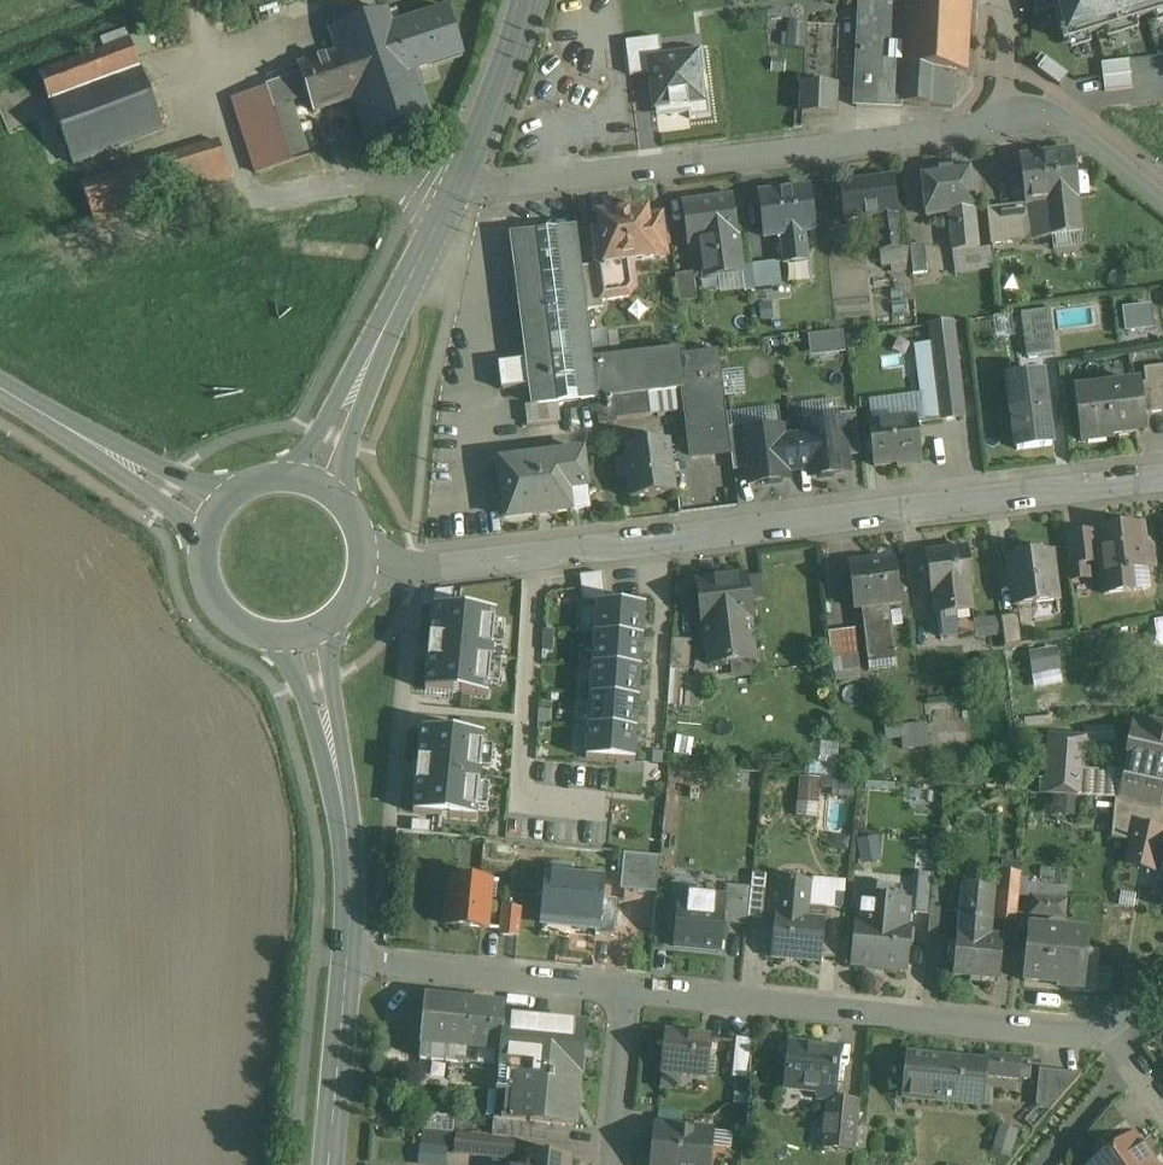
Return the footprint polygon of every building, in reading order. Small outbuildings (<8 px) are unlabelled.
[(871,1),(908,4),(906,29),(902,104),(933,106),(935,69),(967,72),(971,4),(939,1),(939,0),(871,0),(871,1)] [(1064,42),(1162,12),(1162,0),(1051,0),(1064,42)] [(871,1),(862,1),(861,27),(906,29),(908,4),(871,1)] [(397,11),(330,31),(337,50),(338,54),(353,100),(366,139),(432,118),(417,71),(402,26),(397,11)] [(447,11),(402,26),(417,71),(432,66),(431,64),(461,55),(461,57),(462,56),(447,11)] [(906,29),(861,27),(856,108),(901,110),(902,104),(906,29)] [(649,60),(662,59),(660,39),(626,43),(630,76),(650,73),(649,60)] [(130,41),(40,74),(50,101),(141,68),(130,41)] [(282,84),(231,101),(255,175),(329,151),(315,111),(353,100),(338,54),(298,67),(302,78),(282,84)] [(704,103),(698,54),(662,59),(649,60),(650,73),(655,110),(704,103)] [(1104,61),(1106,88),(1133,86),(1130,59),(1104,61)] [(298,67),(278,74),(282,84),(302,78),(298,67)] [(141,68),(50,101),(73,165),(164,132),(141,68)] [(836,85),(804,83),(802,113),(834,114),(836,85)] [(223,142),(170,158),(182,195),(235,178),(223,142)] [(1072,153),(1021,160),(1027,207),(1028,207),(1076,200),(1078,200),(1072,153)] [(170,158),(82,186),(94,222),(182,195),(170,158)] [(969,167),(922,174),(926,217),(949,214),(974,210),(969,167)] [(893,178),(840,185),(845,222),(876,218),(880,251),(902,248),(893,178)] [(810,189),(759,196),(765,238),(780,236),(807,233),(816,232),(815,231),(810,189)] [(732,199),(683,206),(689,246),(701,244),(738,239),(732,199)] [(1076,200),(1028,207),(1029,217),(1039,216),(1041,212),(1047,211),(1050,238),(1055,237),(1080,234),(1076,200)] [(1027,207),(987,212),(991,247),(1032,240),(1029,217),(1028,207),(1027,207)] [(974,210),(949,214),(953,252),(979,248),(975,214),(974,210)] [(617,212),(614,216),(598,218),(599,230),(591,231),(594,256),(603,254),(604,265),(604,267),(632,263),(651,261),(652,267),(667,265),(666,259),(667,259),(662,218),(648,221),(647,212),(631,214),(627,211),(617,212)] [(1041,212),(1039,216),(1029,217),(1032,240),(1050,238),(1047,211),(1041,212)] [(987,212),(975,214),(979,248),(991,247),(987,212)] [(577,230),(516,238),(532,361),(535,384),(538,407),(599,400),(588,312),(582,268),(577,230)] [(784,265),(810,262),(807,233),(780,236),(784,265)] [(1080,234),(1055,237),(1056,248),(1082,245),(1080,234)] [(738,239),(701,244),(705,273),(742,268),(738,239)] [(902,248),(880,251),(884,279),(906,276),(902,248)] [(780,262),(752,265),(754,289),(782,287),(780,262)] [(632,263),(604,267),(604,265),(596,266),(601,303),(603,303),(620,300),(620,299),(630,297),(636,289),(632,263)] [(596,266),(582,268),(588,312),(604,310),(603,303),(601,303),(596,266)] [(695,275),(676,277),(680,308),(699,305),(695,275)] [(1123,331),(1155,328),(1153,303),(1121,306),(1123,331)] [(1050,310),(1021,314),(1027,357),(1056,353),(1050,310)] [(953,322),(930,325),(932,344),(942,421),(964,418),(953,322)] [(809,332),(810,353),(846,351),(845,330),(809,332)] [(932,344),(916,346),(926,423),(942,421),(932,344)] [(719,352),(680,357),(681,370),(693,457),(731,452),(729,429),(726,408),(725,408),(719,353),(719,352)] [(680,358),(666,359),(668,371),(681,370),(680,358)] [(532,361),(520,363),(517,368),(519,382),(523,386),(535,384),(532,361)] [(1144,369),(1146,383),(1140,384),(1144,415),(1162,412),(1162,366),(1144,369)] [(1043,374),(1008,379),(1017,451),(1053,446),(1043,374)] [(1140,384),(1075,392),(1082,443),(1084,443),(1083,437),(1109,433),(1110,439),(1112,439),(1112,436),(1137,433),(1135,416),(1144,415),(1140,384)] [(855,413),(840,415),(841,422),(842,422),(847,458),(861,456),(855,413)] [(916,419),(870,425),(876,466),(897,463),(897,466),(921,462),(916,419)] [(841,422),(804,427),(806,437),(794,439),(798,470),(810,468),(811,477),(848,473),(847,458),(842,422),(841,422)] [(744,427),(729,429),(731,452),(733,472),(748,470),(744,434),(745,434),(744,427)] [(745,434),(744,434),(748,470),(750,485),(788,480),(787,471),(798,470),(794,439),(783,440),(782,429),(745,434)] [(671,441),(624,447),(629,481),(631,500),(677,495),(671,441)] [(584,452),(500,463),(507,521),(573,512),(570,488),(588,485),(584,452)] [(626,459),(616,461),(618,483),(629,481),(626,459)] [(588,485),(570,488),(573,512),(591,509),(588,485)] [(1142,526),(1097,532),(1097,534),(1100,564),(1104,596),(1130,593),(1127,572),(1147,570),(1142,526)] [(1097,534),(1065,537),(1070,580),(1090,578),(1089,566),(1100,564),(1097,534)] [(968,549),(926,554),(932,595),(935,594),(971,590),(973,589),(968,549)] [(894,550),(871,553),(872,561),(873,561),(874,563),(895,561),(894,550)] [(1051,553),(1009,558),(1015,608),(1057,602),(1051,553)] [(895,561),(874,563),(873,561),(872,561),(849,564),(855,609),(862,608),(889,605),(900,603),(895,561)] [(745,577),(699,582),(709,666),(756,660),(745,577)] [(652,582),(600,578),(598,613),(649,617),(652,582)] [(971,590),(935,594),(937,617),(973,612),(971,590)] [(889,605),(862,608),(869,664),(871,664),(871,659),(896,656),(889,605)] [(428,609),(420,691),(484,698),(492,616),(428,609)] [(973,612),(937,617),(940,637),(976,632),(973,612)] [(647,648),(649,617),(598,613),(596,645),(647,648)] [(1019,615),(1001,618),(1005,648),(1023,645),(1019,615)] [(1154,622),(1157,638),(1155,646),(1154,646),(1153,648),(1162,650),(1162,621),(1154,622)] [(856,629),(829,632),(832,659),(859,656),(856,629)] [(692,642),(673,640),(671,670),(688,672),(690,672),(692,642)] [(647,648),(596,645),(595,685),(644,688),(647,648)] [(1057,651),(1031,655),(1034,672),(1060,667),(1057,651)] [(671,670),(667,669),(665,691),(685,692),(687,692),(688,678),(688,672),(671,670)] [(705,679),(688,678),(687,692),(686,708),(703,709),(705,679)] [(642,725),(644,688),(595,685),(591,721),(642,725)] [(685,692),(665,691),(664,707),(686,708),(687,692),(685,692)] [(639,764),(642,725),(591,721),(588,760),(639,764)] [(1136,723),(1124,778),(1154,784),(1152,791),(1162,793),(1162,791),(1162,729),(1136,723)] [(916,725),(902,727),(903,739),(917,737),(916,725)] [(418,735),(411,817),(472,822),(479,740),(418,735)] [(1082,741),(1055,738),(1054,749),(1048,748),(1048,758),(1053,758),(1051,781),(1078,783),(1082,741)] [(819,800),(821,776),(801,774),(799,798),(819,800)] [(1154,784),(1124,778),(1119,800),(1159,809),(1162,793),(1152,791),(1154,784)] [(1116,799),(1113,820),(1162,831),(1162,809),(1159,809),(1119,800),(1116,799)] [(1113,820),(1111,837),(1132,842),(1126,863),(1154,870),(1162,832),(1162,831),(1113,820)] [(660,858),(638,856),(635,892),(656,894),(660,858)] [(1020,873),(1002,871),(997,920),(1015,922),(1020,873)] [(604,880),(548,875),(543,925),(546,925),(546,921),(597,926),(596,930),(599,931),(602,899),(604,880)] [(812,882),(781,879),(777,916),(776,916),(772,958),(821,963),(822,958),(826,921),(824,920),(808,919),(812,882)] [(492,884),(454,880),(451,904),(447,903),(445,926),(487,930),(490,899),(492,884)] [(498,884),(492,884),(490,899),(497,900),(498,884)] [(951,907),(953,885),(933,884),(931,906),(951,907)] [(933,887),(915,885),(912,914),(930,916),(931,909),(933,887)] [(1067,889),(1028,885),(1027,898),(1033,899),(1031,916),(1064,919),(1067,889)] [(751,888),(725,886),(724,898),(724,899),(722,915),(723,915),(722,925),(747,927),(748,918),(751,889),(751,888)] [(766,890),(751,889),(748,918),(763,919),(766,890)] [(724,898),(692,895),(690,912),(722,915),(724,899),(724,898)] [(618,901),(602,899),(599,931),(596,930),(596,935),(614,937),(618,901)] [(907,904),(874,901),(873,911),(863,910),(862,925),(862,926),(905,930),(907,904)] [(992,906),(963,903),(959,938),(959,937),(955,976),(998,980),(1002,942),(989,940),(992,906)] [(843,910),(826,908),(824,920),(826,921),(822,958),(838,960),(843,910)] [(521,910),(504,909),(501,936),(518,938),(521,910)] [(947,910),(931,909),(930,916),(928,938),(944,939),(947,910)] [(690,912),(680,911),(676,949),(720,953),(722,925),(723,915),(722,915),(690,912)] [(905,930),(862,926),(862,925),(858,925),(854,966),(904,971),(908,930),(905,930)] [(1050,932),(1030,930),(1029,942),(1028,942),(1024,983),(1067,987),(1082,988),(1085,965),(1070,963),(1071,946),(1049,944),(1050,932)] [(1097,966),(1085,965),(1082,988),(1067,987),(1066,992),(1096,994),(1099,965),(1097,966)] [(451,1003),(435,1001),(433,1018),(424,1017),(419,1061),(469,1065),(469,1049),(446,1046),(451,1003)] [(503,1014),(472,1011),(472,1006),(475,1006),(475,1005),(451,1003),(446,1046),(469,1049),(469,1065),(498,1068),(499,1052),(501,1052),(505,1021),(504,1020),(505,1008),(504,1008),(502,1008),(502,1009),(504,1009),(503,1014)] [(584,1028),(505,1021),(501,1052),(499,1052),(498,1068),(494,1121),(548,1127),(575,1129),(584,1028)] [(711,1039),(666,1034),(662,1073),(707,1078),(711,1039)] [(754,1041),(737,1039),(733,1078),(750,1079),(754,1041)] [(839,1053),(790,1047),(785,1088),(817,1092),(817,1099),(834,1101),(839,1053)] [(986,1064),(907,1056),(903,1099),(983,1106),(986,1078),(1019,1081),(1019,1079),(1020,1066),(1021,1059),(986,1056),(986,1064)] [(1030,1067),(1020,1066),(1019,1079),(1029,1080),(1030,1067)] [(1082,1075),(1039,1070),(1036,1107),(1050,1111),(1051,1111),(1081,1075),(1082,1075)] [(860,1102),(840,1100),(836,1138),(825,1136),(824,1137),(854,1140),(853,1152),(855,1152),(860,1102)] [(548,1127),(494,1121),(493,1138),(516,1140),(547,1143),(548,1127)] [(999,1124),(993,1151),(1011,1154),(1017,1128),(999,1124)] [(1125,1124),(1100,1143),(1108,1155),(1134,1136),(1125,1124)] [(657,1128),(654,1159),(668,1160),(668,1164),(709,1164),(712,1133),(657,1128)] [(447,1137),(420,1136),(418,1164),(446,1164),(447,1137)] [(493,1138),(473,1136),(471,1156),(514,1161),(516,1140),(493,1138)] [(1094,1164),(1146,1164),(1152,1161),(1134,1136),(1108,1155),(1094,1164)] [(529,1154),(528,1164),(570,1164),(571,1158),(529,1154)]
